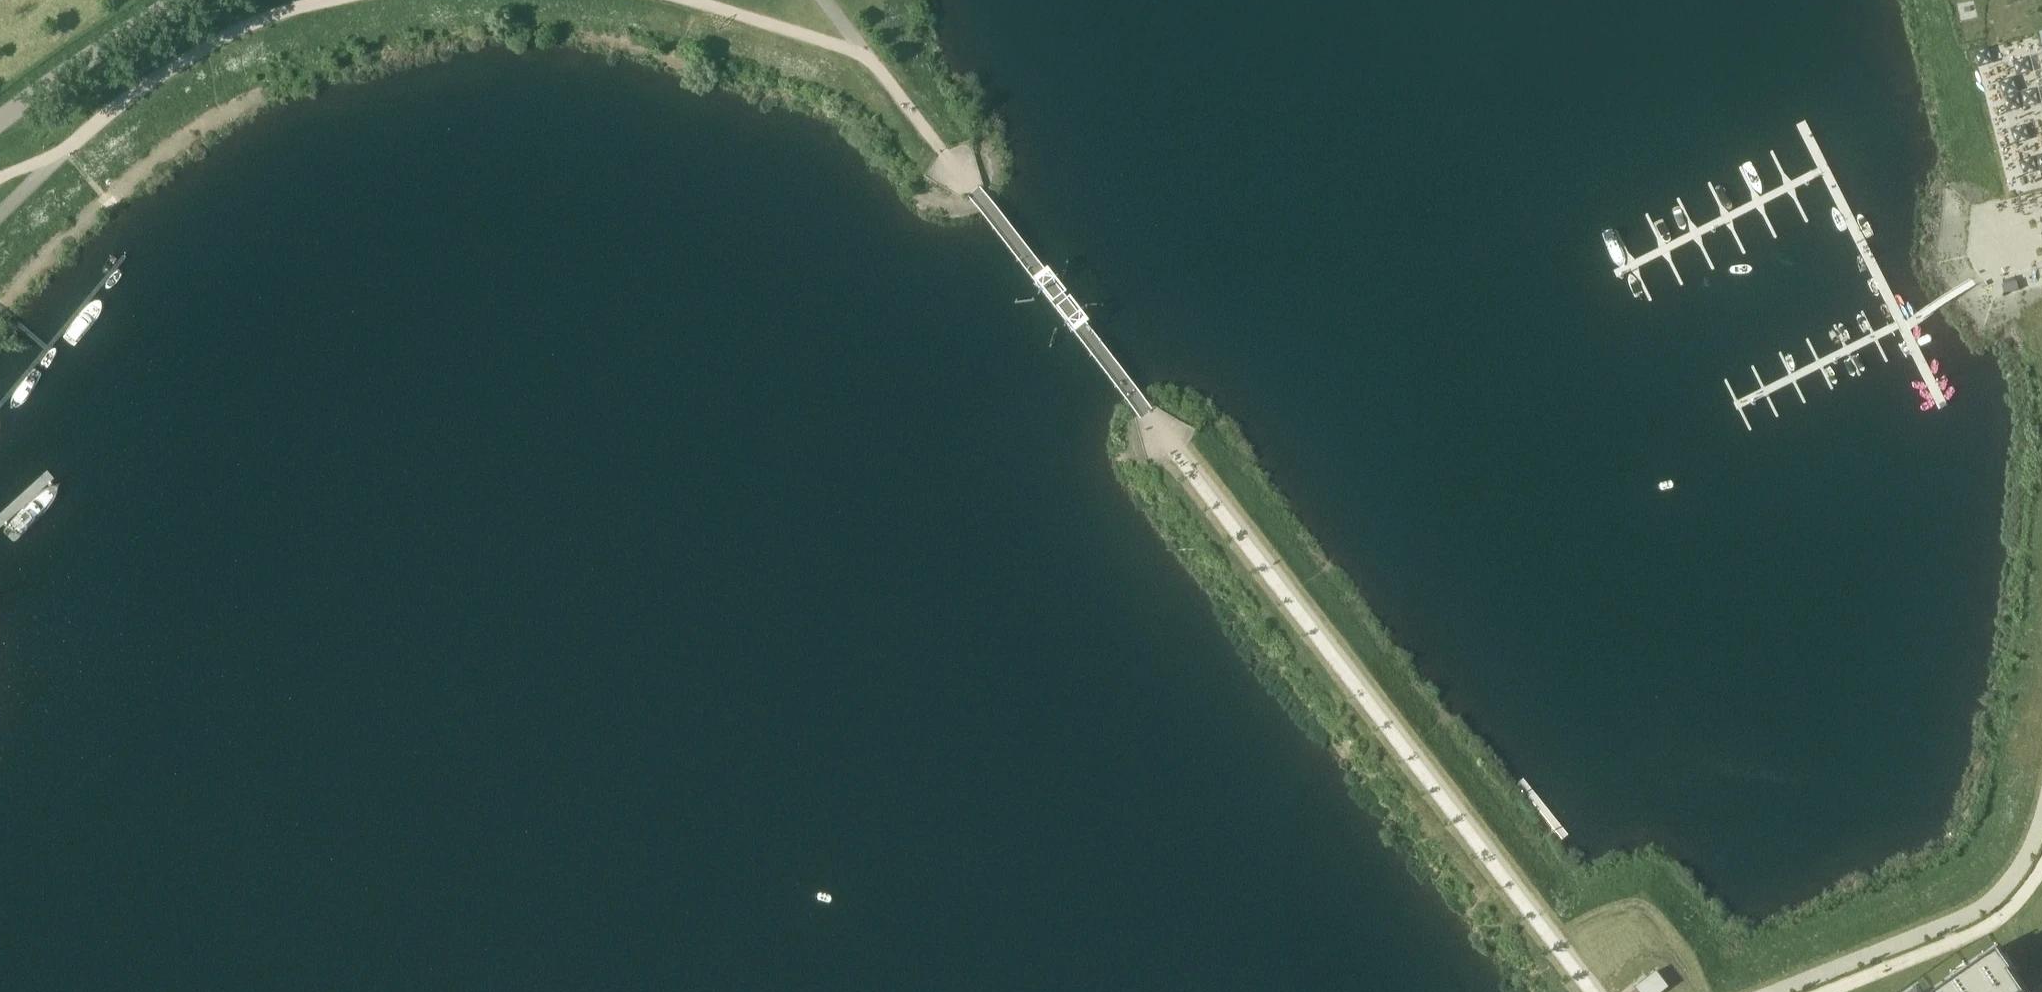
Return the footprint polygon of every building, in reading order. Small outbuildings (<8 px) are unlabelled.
[(2016,281),(2001,284),(2003,292),(2018,289),(2016,281)] [(2014,978),(2016,976),(2005,960),(1990,971),(1984,962),(1969,972),(1968,973),(1971,977),(1960,985),(1957,981),(1955,982),(1940,991),(2024,991),(2014,978)] [(1634,987),(1638,991),(1662,991),(1669,987),(1656,970),(1634,987)]
